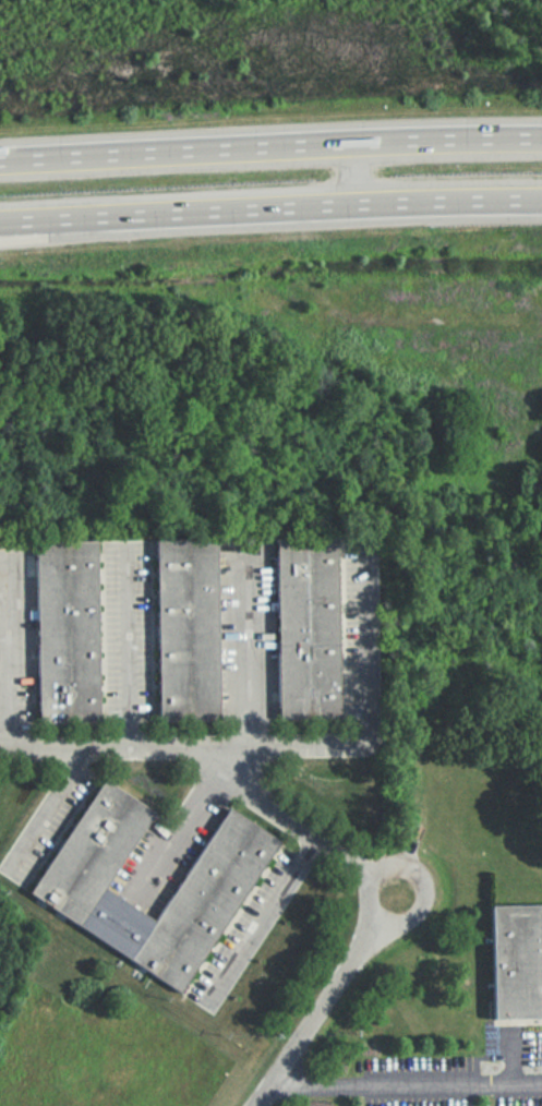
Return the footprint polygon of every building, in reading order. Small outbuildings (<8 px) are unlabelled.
[(273,536),(336,534),(339,716),(276,717),(273,536)] [(94,539),(32,540),(34,721),(96,720),(94,539)] [(213,539),(152,540),(154,720),(215,720),(213,539)] [(98,779),(150,813),(75,927),(23,892),(98,779)] [(225,808),(276,842),(178,994),(124,960),(225,808)] [(489,905),(541,904),(541,1020),(491,1021),(489,905)]
